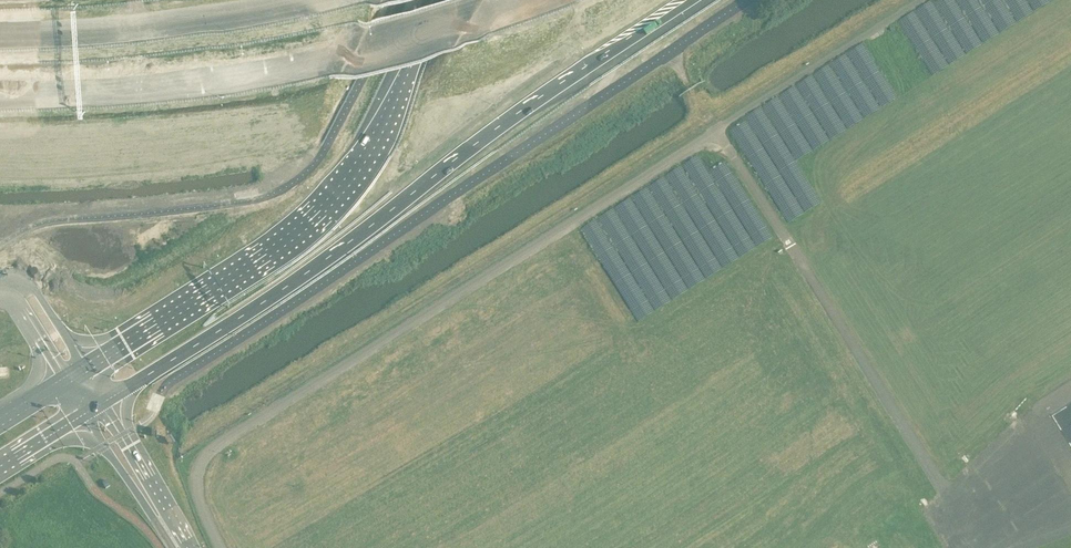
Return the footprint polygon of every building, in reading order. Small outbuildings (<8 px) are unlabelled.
[(0,50),(0,54),(6,62),(16,55),(8,44),(0,50)]
